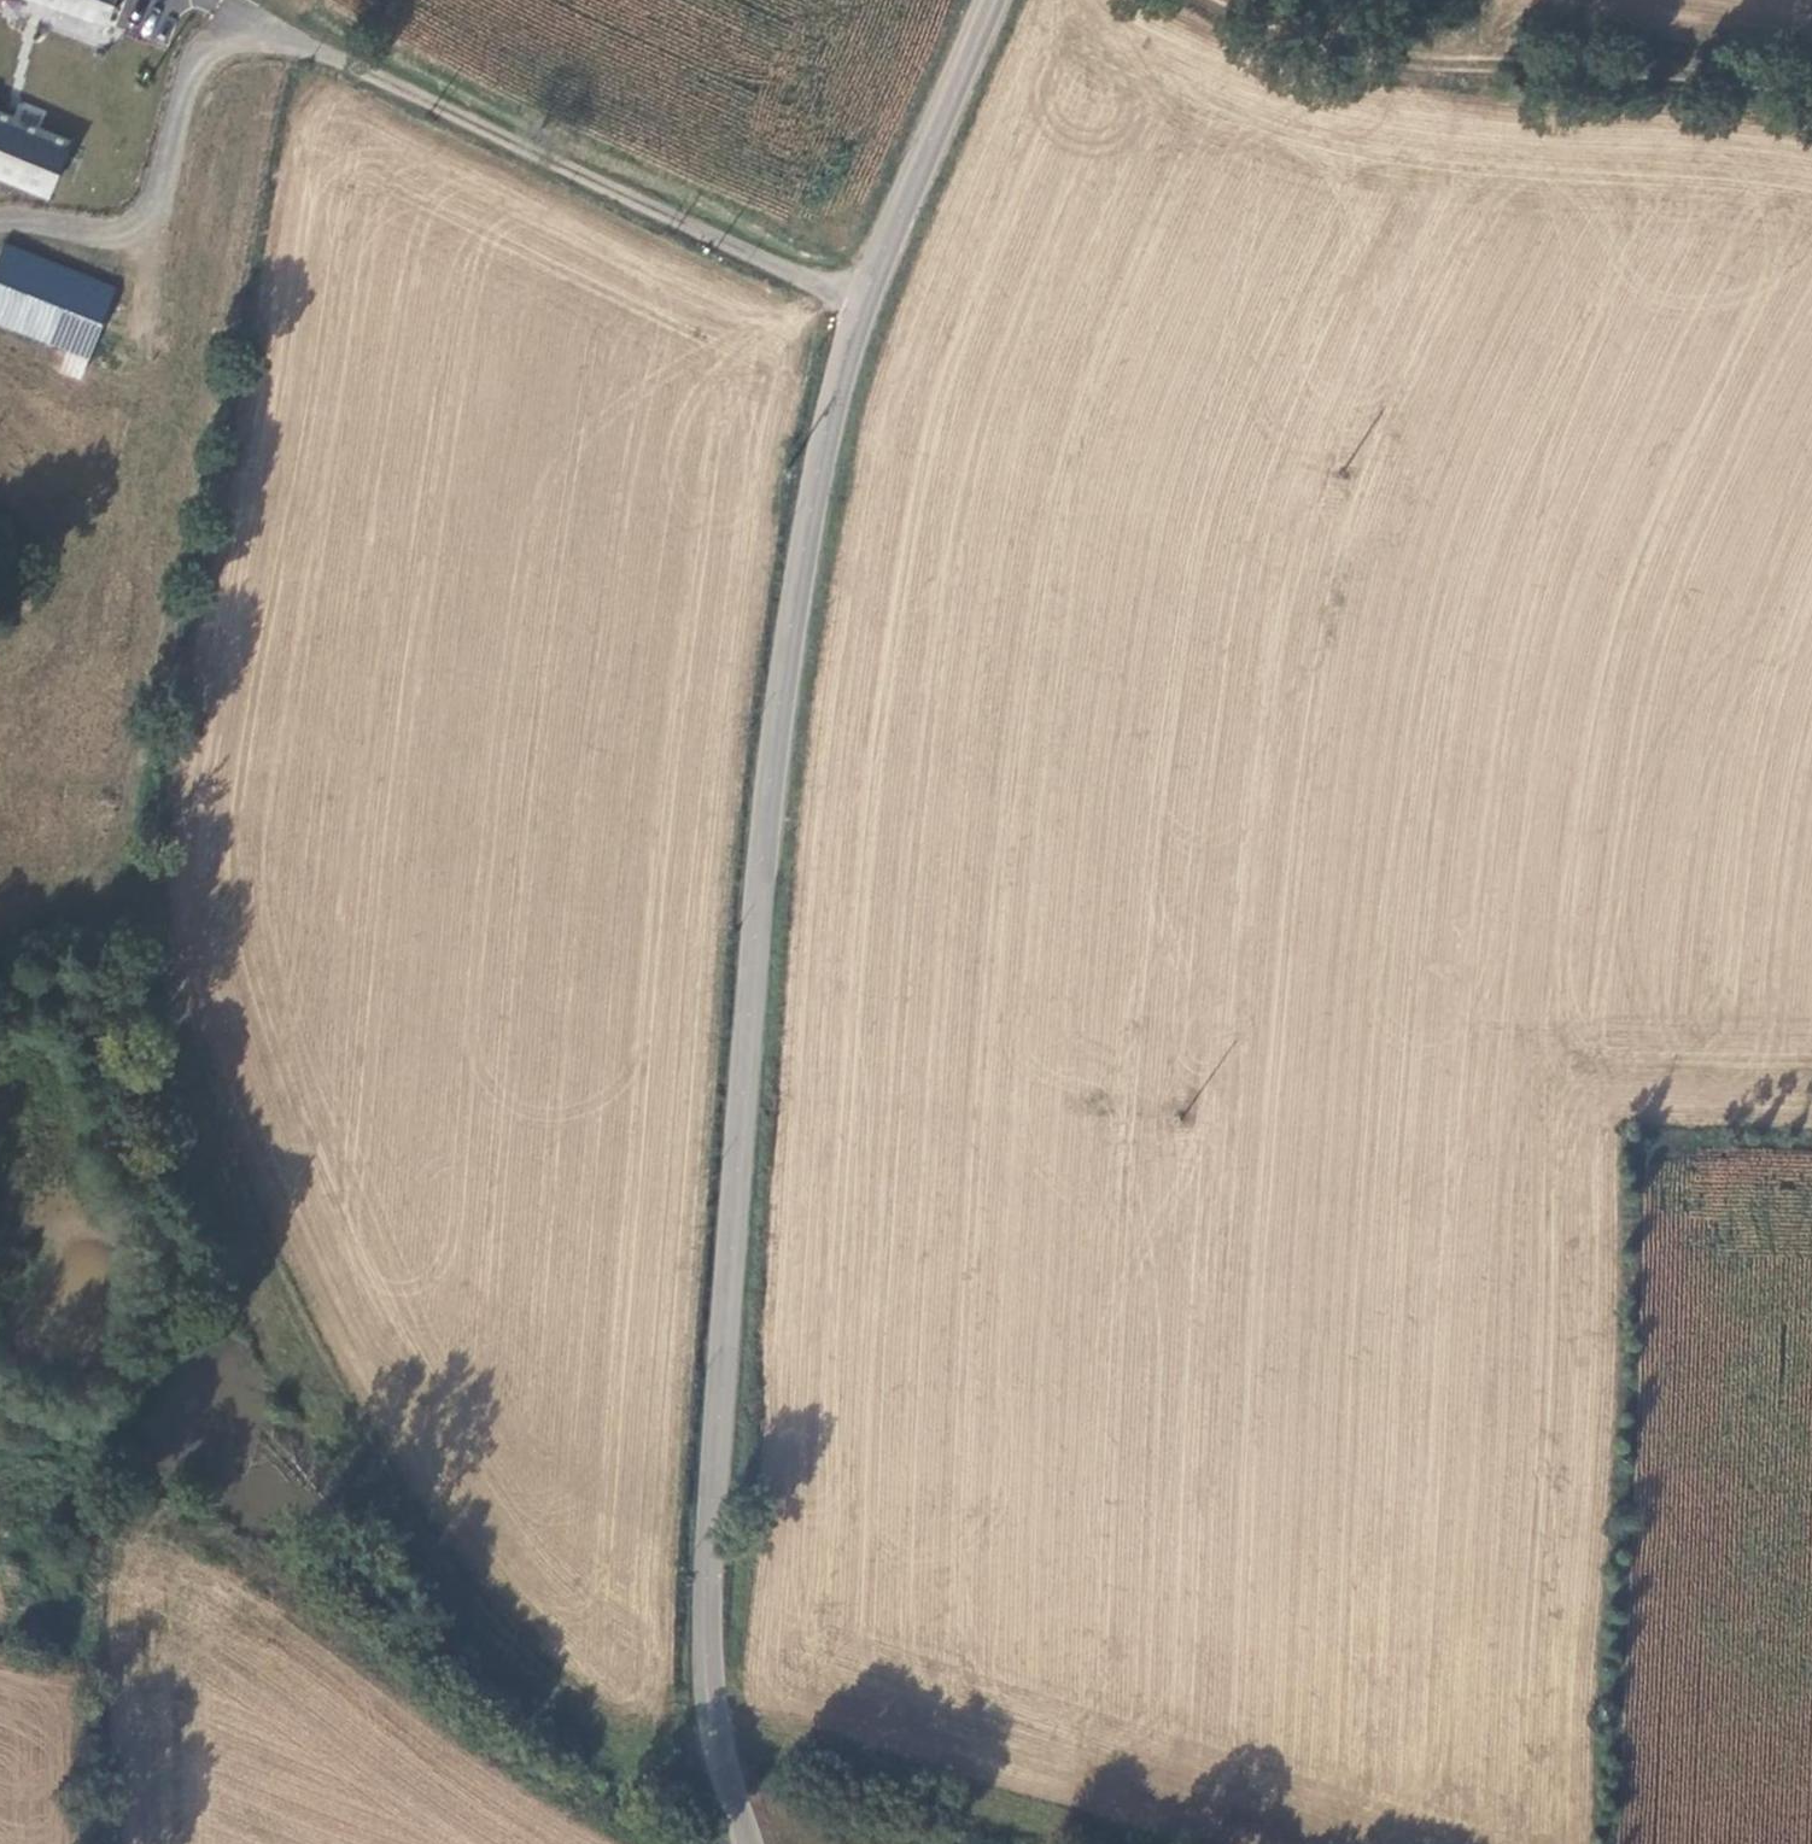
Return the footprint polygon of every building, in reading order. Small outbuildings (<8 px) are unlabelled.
[(108,0),(0,0),(0,2),(94,37),(108,0)] [(38,208),(57,161),(0,138),(0,191),(38,208)] [(84,373),(111,305),(0,260),(0,340),(84,373)]
